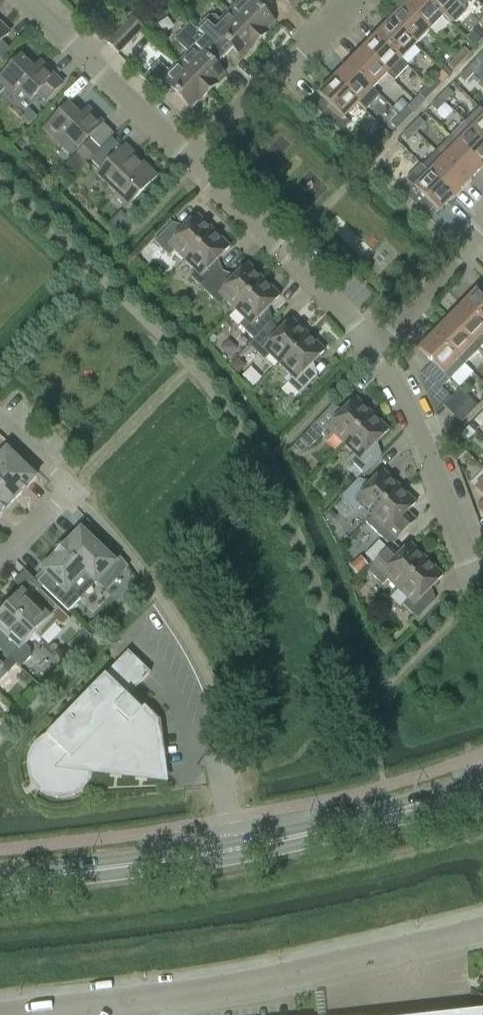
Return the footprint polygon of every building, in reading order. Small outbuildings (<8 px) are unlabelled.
[(230,11),(261,42),(268,35),(265,31),(273,24),(260,11),(268,2),(266,0),(241,0),(230,11)] [(428,0),(414,0),(407,8),(431,32),(445,17),(428,0)] [(445,17),(459,3),(466,9),(474,0),(428,0),(445,17)] [(407,8),(392,23),(417,46),(431,32),(407,8)] [(196,31),(224,58),(231,50),(239,58),(247,49),(250,53),(261,42),(230,11),(220,20),(216,16),(209,17),(197,29),(196,31)] [(132,17),(108,42),(120,54),(144,29),(132,17)] [(224,58),(196,31),(197,29),(190,23),(175,39),(188,52),(178,63),(209,94),(217,86),(214,83),(222,75),(214,68),(224,58)] [(417,46),(392,23),(378,38),(402,62),(417,46)] [(10,51),(1,42),(9,35),(0,26),(0,61),(10,51)] [(482,40),(482,35),(477,29),(469,38),(478,46),(482,40)] [(378,38),(363,52),(388,76),(402,62),(378,38)] [(457,57),(463,62),(471,55),(465,49),(457,57)] [(363,52),(349,67),(374,91),(375,90),(388,76),(363,52)] [(463,62),(457,57),(448,66),(454,72),(463,62)] [(0,79),(0,85),(14,99),(21,92),(31,101),(37,94),(46,103),(62,86),(44,68),(37,76),(20,59),(0,79)] [(477,60),(469,68),(474,73),(482,65),(477,60)] [(209,94),(178,63),(167,74),(157,64),(142,80),(162,99),(170,92),(188,110),(196,102),(199,105),(209,94)] [(374,91),(349,67),(336,81),(360,105),(367,98),(374,105),(382,98),(375,90),(374,91)] [(474,73),(469,68),(459,77),(465,83),(474,73)] [(428,87),(434,92),(443,84),(437,78),(428,87)] [(360,105),(336,81),(319,98),(323,102),(316,110),(342,135),(351,126),(345,120),(360,105)] [(434,92),(428,87),(420,95),(426,101),(434,92)] [(439,98),(445,103),(454,94),(448,89),(439,98)] [(445,103),(439,98),(432,106),(437,111),(445,103)] [(401,100),(394,108),(401,114),(408,107),(409,107),(401,100)] [(66,107),(43,131),(58,145),(66,137),(79,151),(77,154),(87,164),(100,149),(88,138),(101,125),(91,115),(83,123),(66,107)] [(401,114),(400,116),(406,121),(414,113),(408,107),(401,114)] [(480,108),(465,123),(482,140),(482,111),(480,108)] [(406,121),(400,116),(391,124),(398,130),(406,121)] [(411,127),(417,132),(425,124),(420,118),(411,127)] [(465,123),(451,137),(482,168),(482,140),(465,123)] [(417,132),(411,127),(403,136),(408,141),(417,132)] [(437,151),(470,184),(482,171),(482,168),(451,137),(437,151)] [(368,159),(376,151),(365,139),(357,148),(368,159)] [(124,147),(96,176),(115,195),(110,199),(123,212),(156,178),(124,147)] [(437,151),(423,166),(456,199),(470,184),(437,151)] [(456,199),(423,166),(421,164),(406,180),(410,184),(402,193),(427,218),(435,210),(441,215),(456,199)] [(183,262),(212,233),(195,216),(178,234),(170,227),(154,244),(168,257),(173,252),(183,262)] [(228,249),(212,233),(183,262),(193,272),(187,277),(203,293),(220,275),(211,266),(228,249)] [(145,269),(134,258),(128,264),(139,275),(145,269)] [(220,275),(203,293),(218,307),(223,302),(234,312),(263,283),(245,266),(228,283),(220,275)] [(263,283),(234,312),(243,321),(238,327),(253,341),(264,329),(270,323),(262,315),(279,298),(263,283)] [(464,309),(482,328),(482,299),(478,294),(464,309)] [(464,309),(449,324),(473,348),(474,347),(480,353),(482,350),(482,328),(464,309)] [(264,329),(253,341),(247,347),(247,348),(243,353),(246,356),(251,351),(262,362),(267,357),(277,367),(306,337),(290,321),(273,338),(264,329)] [(449,324),(435,338),(466,368),(480,353),(474,347),(473,348),(449,324)] [(306,337),(277,367),(287,377),(282,382),(297,397),(315,379),(306,370),(323,353),(306,337)] [(466,368),(435,338),(420,354),(433,368),(425,376),(442,392),(466,368)] [(232,367),(239,373),(243,369),(243,364),(238,360),(232,367)] [(444,406),(453,414),(470,397),(461,389),(444,406)] [(470,397),(453,414),(461,423),(478,406),(470,397)] [(345,447),(374,418),(357,401),(339,419),(331,411),(297,445),(306,454),(320,440),(326,446),(335,437),(345,447)] [(482,412),(475,421),(481,427),(482,425),(482,413),(482,412)] [(390,434),(374,418),(345,447),(354,457),(349,463),(364,477),(381,460),(372,452),(390,434)] [(469,426),(460,436),(467,442),(476,432),(469,426)] [(455,442),(450,445),(458,461),(466,453),(455,442)] [(15,500),(37,478),(8,449),(0,457),(0,485),(15,500)] [(372,519),(401,491),(384,473),(367,490),(359,482),(341,500),(356,514),(361,509),(372,519)] [(0,485),(0,516),(15,500),(0,485)] [(401,491),(372,519),(381,529),(376,534),(391,549),(409,532),(417,525),(408,515),(417,506),(401,491)] [(332,522),(337,517),(331,512),(326,517),(332,522)] [(47,573),(38,582),(73,614),(82,606),(78,602),(82,598),(79,595),(89,585),(92,587),(96,583),(97,583),(116,562),(82,529),(43,569),(47,573)] [(374,564),(384,553),(388,550),(388,549),(380,541),(366,555),(374,564)] [(102,549),(116,562),(121,557),(116,551),(108,542),(102,549)] [(398,594),(429,564),(411,547),(395,564),(386,555),(368,573),(383,588),(388,583),(398,594)] [(358,559),(350,566),(358,574),(365,567),(358,559)] [(444,579),(429,564),(398,594),(408,603),(404,608),(419,623),(436,605),(428,596),(444,579)] [(352,588),(358,595),(362,590),(362,582),(360,580),(352,588)] [(23,590),(8,606),(36,633),(35,634),(41,639),(57,623),(59,625),(64,625),(71,619),(41,590),(32,599),(23,590)] [(8,606),(0,614),(0,646),(11,657),(12,658),(15,655),(25,664),(32,657),(32,649),(26,644),(35,634),(36,633),(8,606)] [(105,623),(98,617),(89,626),(96,633),(105,623)] [(85,630),(78,637),(85,644),(92,637),(85,630)] [(396,647),(387,639),(378,648),(387,656),(396,647)] [(0,646),(0,682),(9,672),(3,666),(11,657),(0,646)] [(29,761),(29,764),(29,767),(29,770),(29,772),(30,774),(31,776),(32,778),(33,781),(35,784),(37,786),(39,788),(41,790),(44,793),(46,794),(50,795),(52,796),(55,797),(58,797),(60,797),(65,797),(67,797),(70,796),(72,796),(76,794),(78,793),(81,791),(82,790),(85,788),(87,786),(89,783),(91,780),(92,777),(93,775),(94,772),(163,777),(156,723),(128,696),(151,672),(129,651),(47,735),(45,736),(43,737),(40,740),(37,743),(34,746),(33,748),(32,750),(31,752),(30,755),(29,758),(29,761)]
